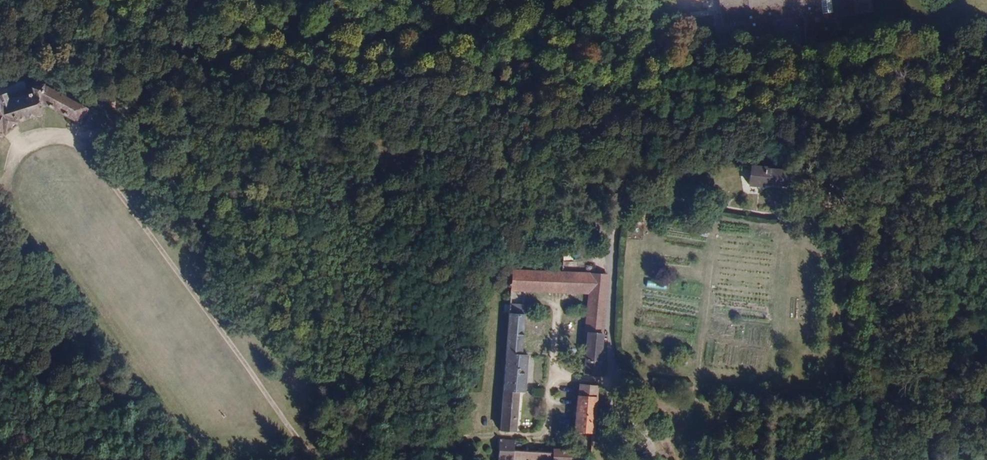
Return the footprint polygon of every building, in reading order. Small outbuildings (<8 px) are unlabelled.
[(643,9),(654,8),(653,0),(642,0),(643,9)] [(721,29),(744,27),(748,29),(804,20),(807,46),(838,44),(836,18),(872,17),(870,0),(718,0),(721,29)] [(7,97),(5,95),(0,96),(0,137),(5,130),(7,131),(21,120),(20,118),(37,113),(42,115),(42,101),(85,124),(90,111),(43,85),(7,97)] [(786,169),(752,165),(751,184),(762,185),(763,181),(786,183),(786,169)] [(525,303),(509,302),(501,428),(516,429),(519,390),(526,391),(528,354),(522,353),(525,303)] [(604,333),(589,332),(586,372),(597,373),(598,375),(600,376),(604,333)] [(581,384),(581,393),(578,394),(576,431),(595,432),(600,383),(596,383),(596,386),(581,384)] [(500,439),(499,459),(572,459),(572,449),(555,447),(555,454),(516,451),(516,440),(500,439)]
